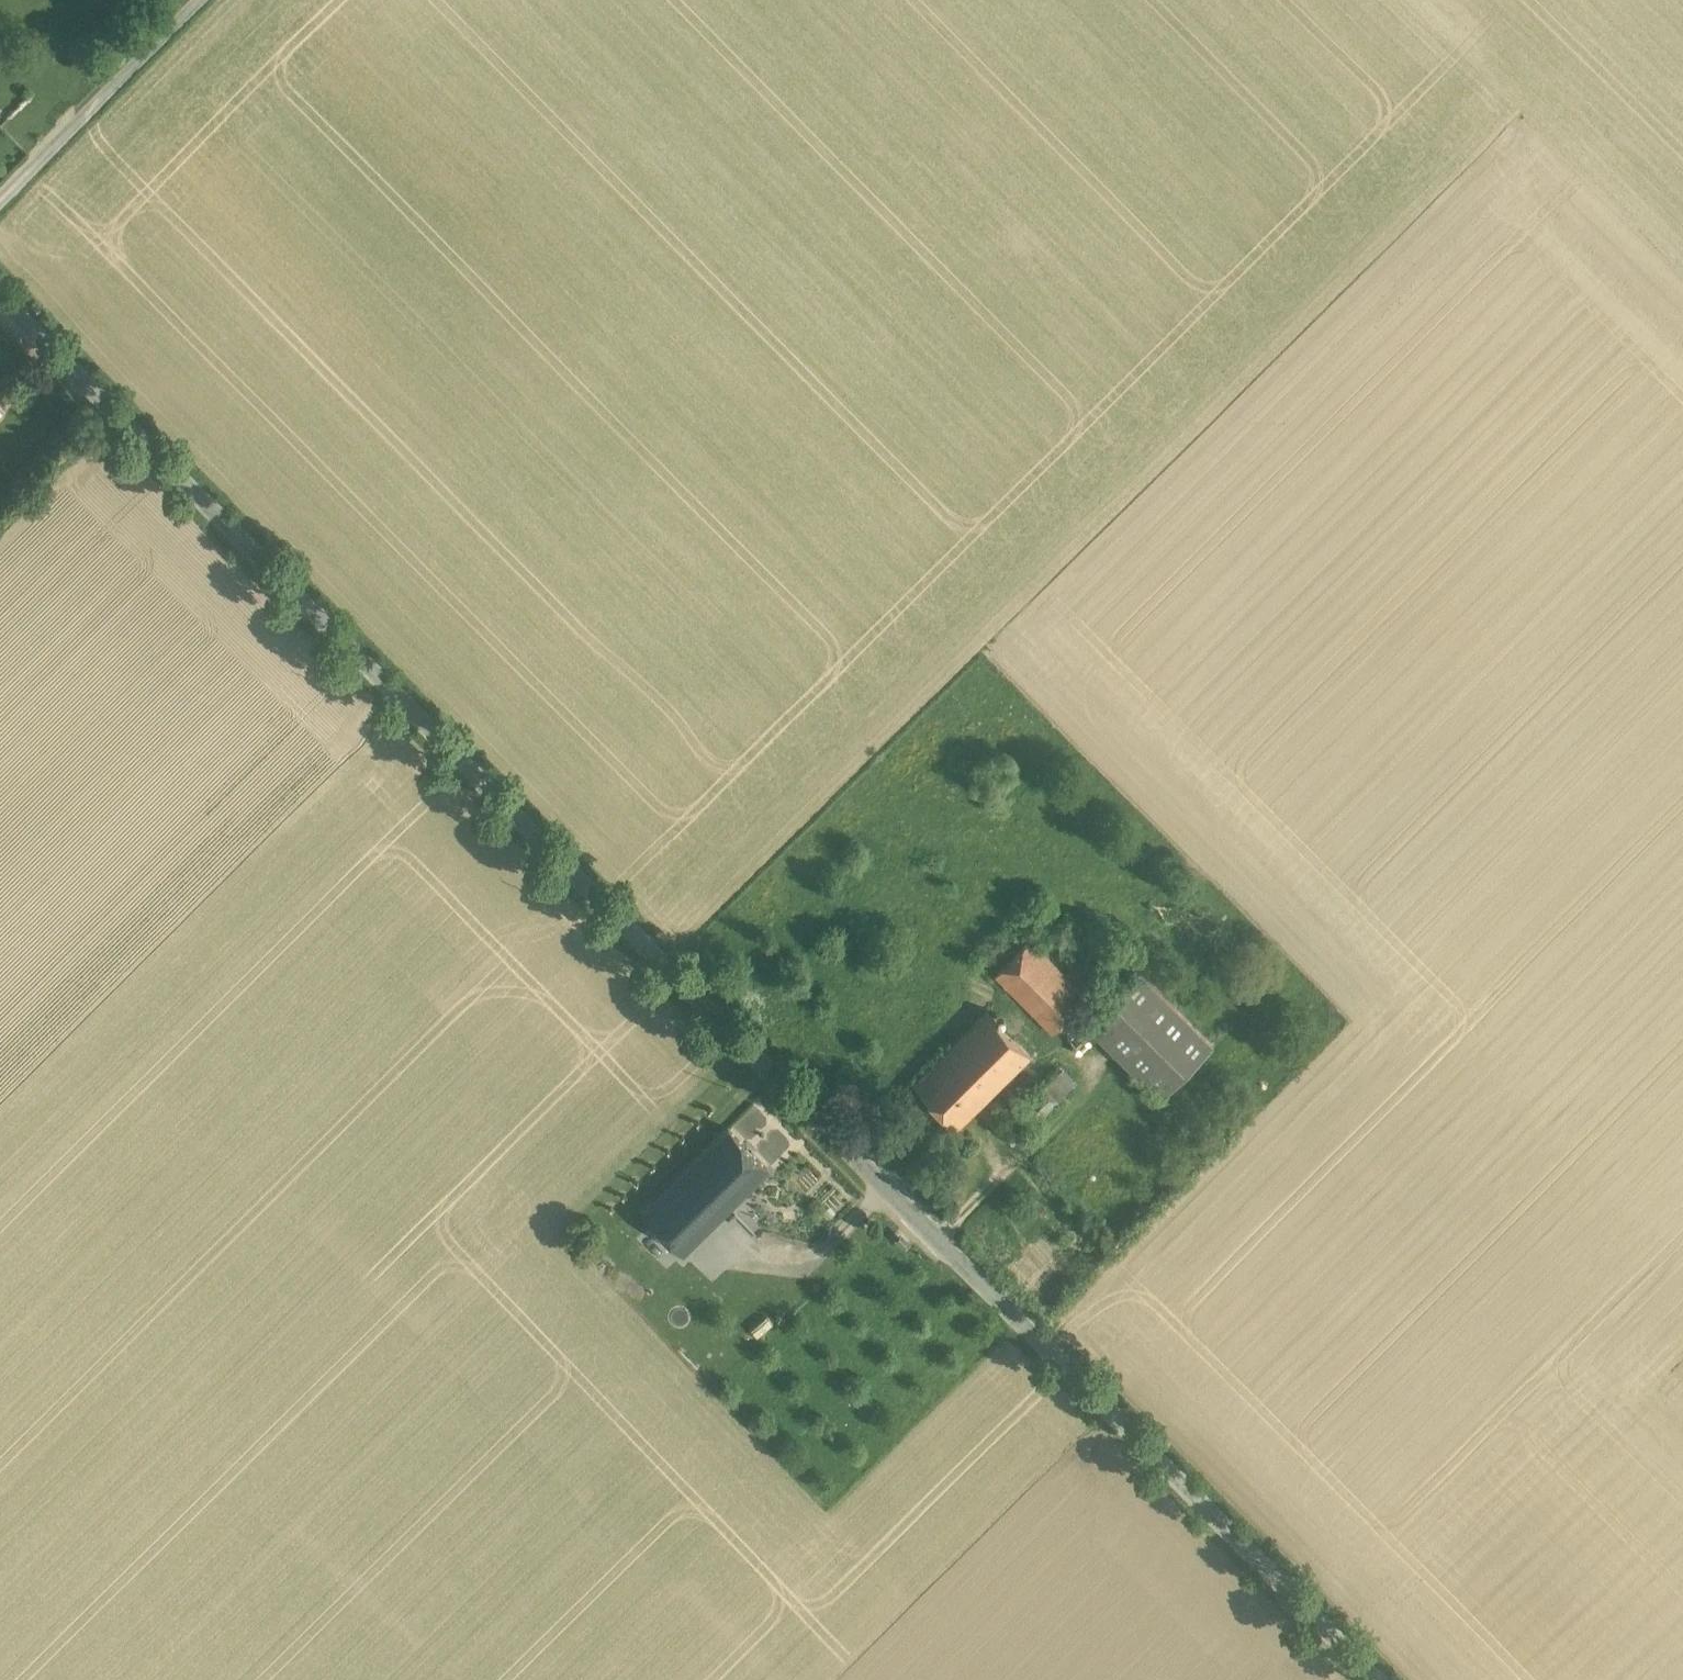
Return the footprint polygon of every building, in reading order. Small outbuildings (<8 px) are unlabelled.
[(1087,998),(1030,941),(995,976),(1052,1033),(1087,998)] [(1213,1046),(1139,971),(1086,1024),(1160,1099),(1213,1046)] [(1030,1055),(987,1012),(948,1051),(991,1094),(1030,1055)] [(991,1094),(948,1051),(914,1085),(957,1128),(991,1094)] [(1076,1084),(1062,1070),(1044,1088),(1058,1101),(1076,1084)] [(1044,1088),(1000,1132),(1013,1145),(1058,1101),(1044,1088)] [(729,1128),(682,1174),(694,1186),(698,1182),(726,1210),(769,1168),(729,1128)] [(682,1174),(644,1212),(684,1253),(726,1210),(698,1182),(694,1186),(682,1174)]
